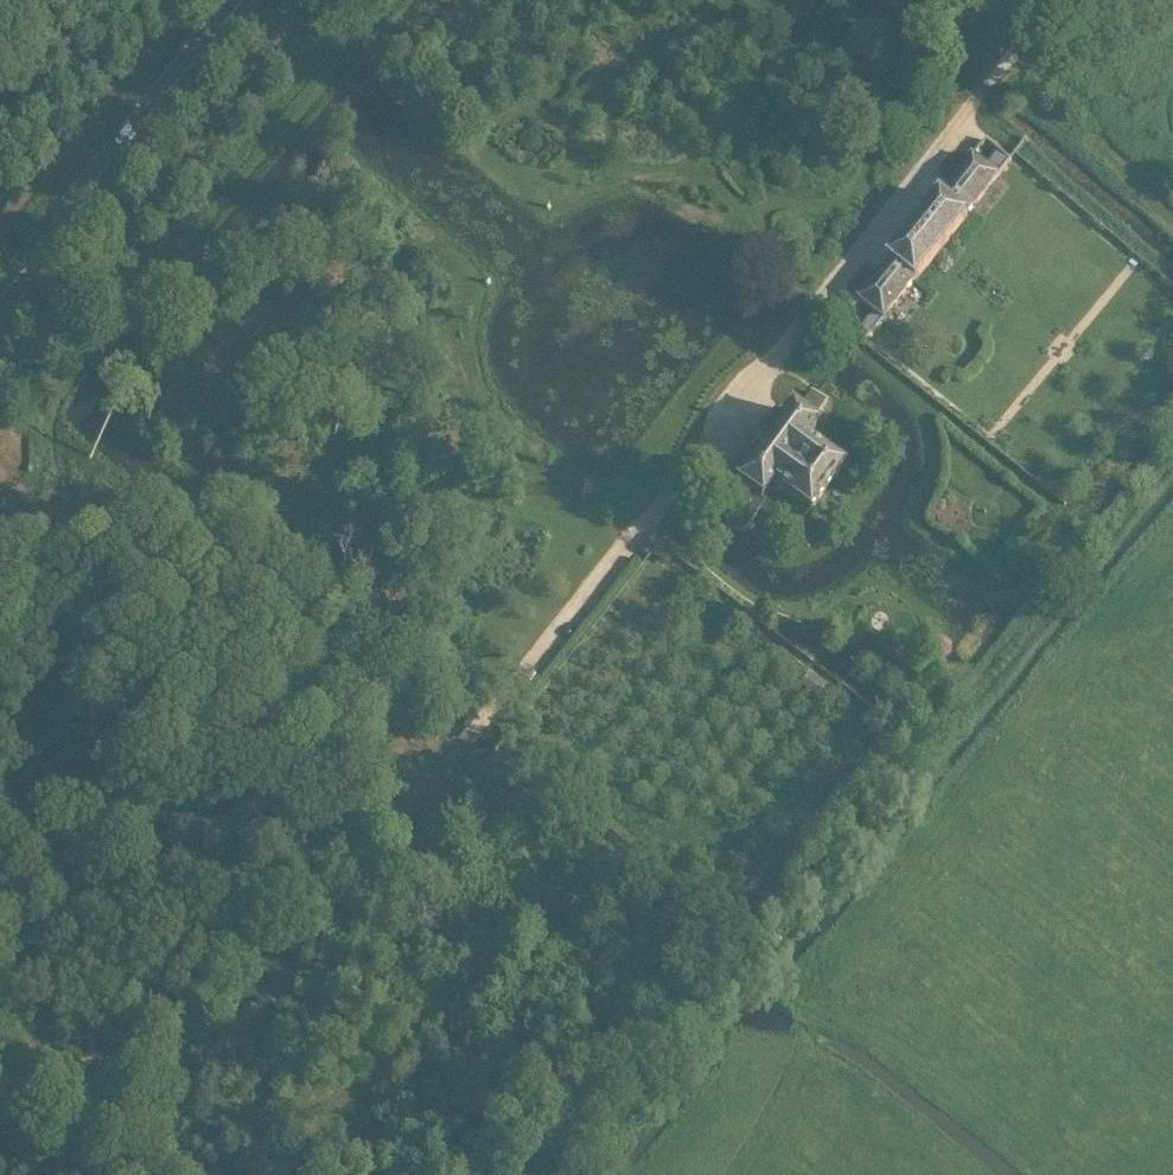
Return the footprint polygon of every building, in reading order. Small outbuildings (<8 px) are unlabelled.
[(986,137),(974,152),(974,151),(942,191),(888,257),(857,297),(859,298),(845,313),(869,331),(883,316),(883,317),(906,290),(906,289),(914,278),(915,279),(968,212),(967,211),(976,201),(999,172),(998,171),(1010,157),(986,137)] [(724,517),(743,531),(759,508),(791,531),(841,465),(804,438),(815,424),(810,420),(826,398),(812,388),(795,409),(790,406),(736,479),(746,487),(724,517)]
